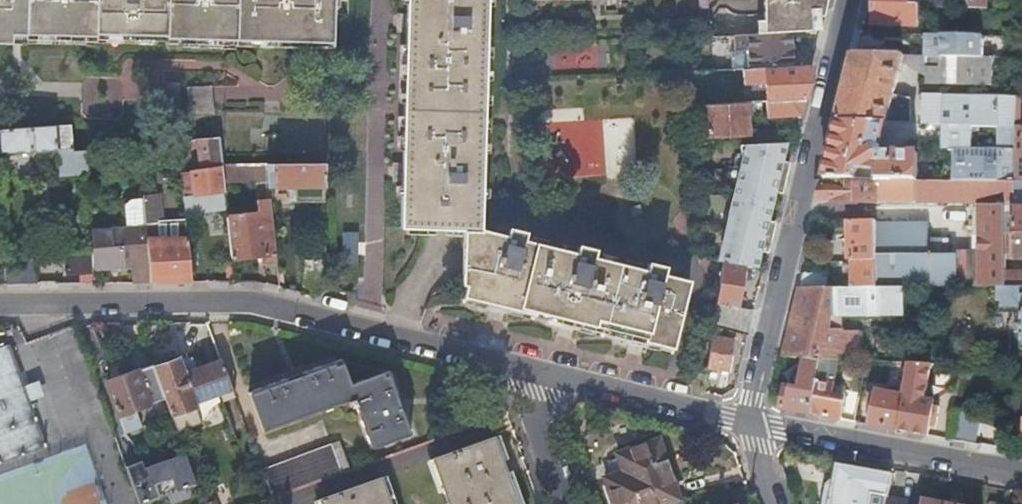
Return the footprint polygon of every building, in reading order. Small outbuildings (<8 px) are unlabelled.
[(27,0),(0,0),(0,46),(11,46),(12,36),(26,36),(27,0)] [(26,36),(26,39),(96,40),(96,37),(165,38),(165,42),(236,44),(237,39),(333,42),(334,0),(27,0),(26,36)] [(487,0),(408,0),(400,228),(440,230),(465,230),(480,231),(480,229),(487,0)] [(761,13),(822,10),(824,0),(761,0),(761,13)] [(916,2),(906,2),(906,0),(872,0),(872,24),(915,25),(916,5),(916,2)] [(941,6),(926,6),(926,14),(941,14),(941,6)] [(822,10),(761,13),(762,19),(762,33),(764,33),(788,32),(818,30),(822,10)] [(750,34),(732,35),(733,50),(728,50),(729,69),(747,68),(747,63),(790,60),(789,46),(788,32),(764,33),(762,33),(755,33),(750,34)] [(981,35),(922,34),(922,55),(938,56),(981,57),(981,35)] [(1003,36),(995,35),(995,57),(1002,57),(1003,36)] [(26,46),(26,39),(26,36),(12,36),(11,46),(26,46)] [(901,55),(854,54),(824,179),(916,180),(917,153),(891,152),(891,147),(891,139),(891,136),(882,136),(885,122),(899,122),(904,98),(891,97),(899,64),(901,55)] [(922,55),(901,55),(899,64),(924,74),(924,65),(938,65),(938,56),(922,55)] [(981,57),(938,56),(938,65),(924,65),(924,74),(924,81),(991,82),(991,57),(981,57)] [(802,100),(810,65),(747,68),(729,69),(720,70),(701,71),(680,72),(680,89),(721,86),(721,81),(741,79),(743,103),(744,103),(764,102),(802,100)] [(178,96),(177,84),(165,85),(166,97),(178,96)] [(185,88),(188,117),(212,115),(209,86),(185,88)] [(1014,125),(1014,95),(922,93),(921,124),(941,124),(941,140),(940,148),(954,149),(954,180),(1013,181),(1013,155),(1014,125)] [(1014,95),(1014,125),(1021,125),(1021,96),(1014,95)] [(704,105),(717,104),(717,97),(704,98),(704,96),(681,97),(681,106),(689,106),(704,105)] [(798,114),(802,100),(764,102),(765,106),(765,116),(798,114)] [(765,106),(764,102),(744,103),(745,115),(760,114),(760,107),(765,106)] [(744,103),(743,103),(717,104),(704,105),(705,135),(746,133),(745,115),(744,103)] [(681,106),(679,106),(680,115),(690,114),(689,106),(681,106)] [(73,147),(71,124),(24,127),(0,129),(0,152),(73,147)] [(1014,125),(1013,155),(1021,155),(1021,125),(1014,125)] [(222,182),(220,164),(217,137),(177,141),(178,148),(195,147),(198,171),(180,173),(184,208),(196,207),(194,194),(223,191),(222,182)] [(178,148),(177,141),(161,142),(164,174),(180,173),(178,148)] [(779,162),(784,143),(737,146),(738,156),(740,157),(726,215),(730,216),(719,262),(720,262),(742,265),(754,267),(758,250),(765,252),(772,222),(765,220),(772,192),(779,193),(786,163),(779,162)] [(195,147),(178,148),(180,173),(198,171),(195,147)] [(1013,155),(1013,181),(1021,181),(1021,155),(1013,155)] [(324,186),(324,163),(265,164),(268,187),(283,187),(290,187),(290,198),(290,202),(325,201),(324,186)] [(256,181),(256,164),(220,164),(222,182),(256,181)] [(1005,286),(1005,272),(1005,252),(1005,233),(1005,206),(1010,206),(1013,203),(1013,200),(1013,181),(954,180),(916,180),(824,179),(819,201),(975,202),(975,204),(979,204),(980,278),(974,278),(974,286),(996,286),(1005,286)] [(1013,181),(1013,200),(1013,203),(1010,206),(1005,206),(1005,233),(1014,233),(1021,233),(1021,181),(1013,181)] [(142,198),(145,224),(153,223),(160,223),(157,197),(142,198)] [(276,261),(269,198),(255,200),(257,213),(226,217),(231,259),(263,256),(264,262),(276,261)] [(642,211),(639,203),(630,207),(633,214),(642,211)] [(850,288),(919,287),(955,286),(955,259),(939,259),(939,237),(927,237),(927,222),(875,223),(875,221),(850,221),(850,288)] [(153,223),(145,224),(145,227),(150,283),(191,282),(187,238),(185,223),(160,223),(153,223)] [(145,227),(90,231),(91,244),(93,268),(132,266),(133,283),(150,283),(145,227)] [(461,300),(670,351),(689,278),(662,272),(664,265),(647,261),(645,268),(592,255),(594,248),(577,244),(575,252),(522,239),(525,231),(509,227),(506,236),(480,229),(480,231),(465,230),(461,283),(466,284),(461,300)] [(1005,233),(1005,252),(1014,252),(1014,233),(1005,233)] [(93,268),(91,244),(53,246),(55,276),(93,274),(93,268)] [(31,280),(31,256),(4,255),(3,279),(31,280)] [(742,265),(720,262),(714,304),(735,307),(742,265)] [(1005,272),(1005,286),(1021,286),(1021,271),(1005,272)] [(802,273),(798,288),(827,288),(827,273),(802,273)] [(1005,286),(996,286),(996,298),(1002,298),(1002,305),(1021,306),(1021,311),(1021,348),(1021,286),(1005,286)] [(792,315),(842,315),(919,314),(919,287),(850,288),(827,288),(798,288),(792,315)] [(997,311),(1021,311),(1021,306),(1002,305),(1002,298),(996,298),(997,311)] [(745,335),(751,309),(735,307),(714,304),(711,326),(718,328),(745,335)] [(789,329),(842,330),(842,315),(792,315),(789,329)] [(718,328),(711,326),(712,329),(706,368),(728,371),(732,339),(717,336),(718,328)] [(836,359),(860,360),(860,354),(856,354),(856,330),(842,330),(789,329),(782,356),(804,357),(817,358),(836,359)] [(46,441),(30,397),(41,396),(41,383),(25,384),(17,384),(13,373),(20,370),(10,343),(0,347),(0,462),(12,458),(10,454),(12,453),(46,441)] [(782,407),(809,412),(817,358),(804,357),(799,386),(792,384),(791,388),(786,387),(782,407)] [(809,412),(840,418),(843,397),(831,394),(833,382),(834,382),(836,359),(817,358),(809,412)] [(165,398),(171,415),(196,406),(196,405),(233,391),(221,359),(184,373),(178,359),(154,368),(165,398)] [(249,390),(264,429),(347,399),(350,405),(354,403),(370,445),(409,431),(389,374),(380,377),(379,373),(348,383),(340,363),(332,366),(330,361),(249,390)] [(924,397),(930,363),(905,362),(900,389),(900,394),(904,395),(898,429),(927,434),(928,425),(933,426),(937,404),(931,404),(931,398),(924,397)] [(135,409),(165,398),(154,368),(153,365),(106,382),(124,431),(141,425),(135,409)] [(25,384),(20,370),(13,373),(17,384),(25,384)] [(900,394),(900,389),(895,388),(894,393),(874,390),(874,393),(869,392),(867,402),(872,403),(870,413),(869,423),(898,429),(904,395),(900,394)] [(947,438),(974,443),(979,412),(951,410),(947,438)] [(431,458),(447,503),(516,503),(493,435),(431,458)] [(624,473),(606,479),(615,503),(662,503),(678,498),(658,440),(631,449),(638,468),(624,473)] [(10,454),(12,458),(47,445),(46,441),(12,453),(10,454)] [(271,495),(341,470),(331,443),(261,467),(271,495)] [(617,454),(624,473),(638,468),(631,449),(617,454)] [(145,467),(129,473),(140,503),(196,483),(185,452),(145,467)] [(890,474),(836,464),(832,488),(840,489),(838,502),(830,501),(829,503),(885,503),(886,497),(890,474)] [(380,476),(319,498),(321,503),(390,503),(380,476)]
